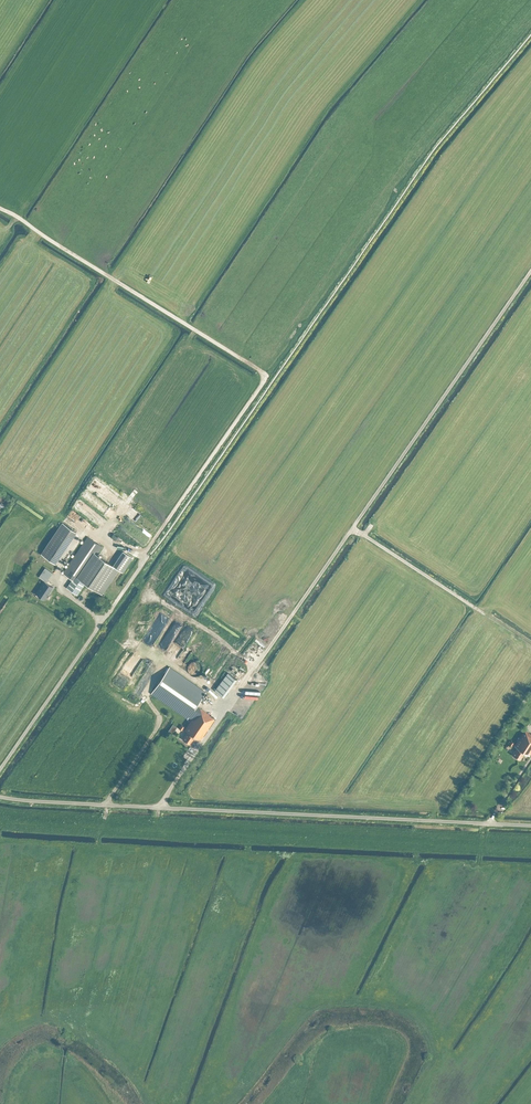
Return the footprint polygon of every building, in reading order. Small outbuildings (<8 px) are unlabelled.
[(62,522),(41,553),(55,563),(77,532),(62,522)] [(102,546),(88,536),(63,573),(73,579),(67,587),(78,595),(86,583),(102,594),(119,569),(96,554),(102,546)] [(46,582),(53,572),(45,567),(39,576),(44,580),(35,593),(36,593),(36,592),(45,598),(53,586),(52,586),(46,582)] [(192,660),(189,660),(186,662),(184,664),(184,667),(184,670),(186,673),(189,674),(192,675),(195,674),(197,672),(199,669),(199,666),(197,663),(195,661),(192,660)] [(215,718),(210,715),(210,714),(197,705),(206,692),(169,666),(151,693),(188,718),(189,716),(192,718),(185,729),(187,731),(183,738),(191,743),(195,736),(200,740),(215,718)] [(224,696),(237,679),(228,672),(215,690),(224,696)] [(172,734),(177,726),(173,723),(168,731),(172,734)] [(530,752),(530,734),(525,730),(514,745),(517,747),(513,754),(520,759),(525,752),(529,755),(530,752)]
